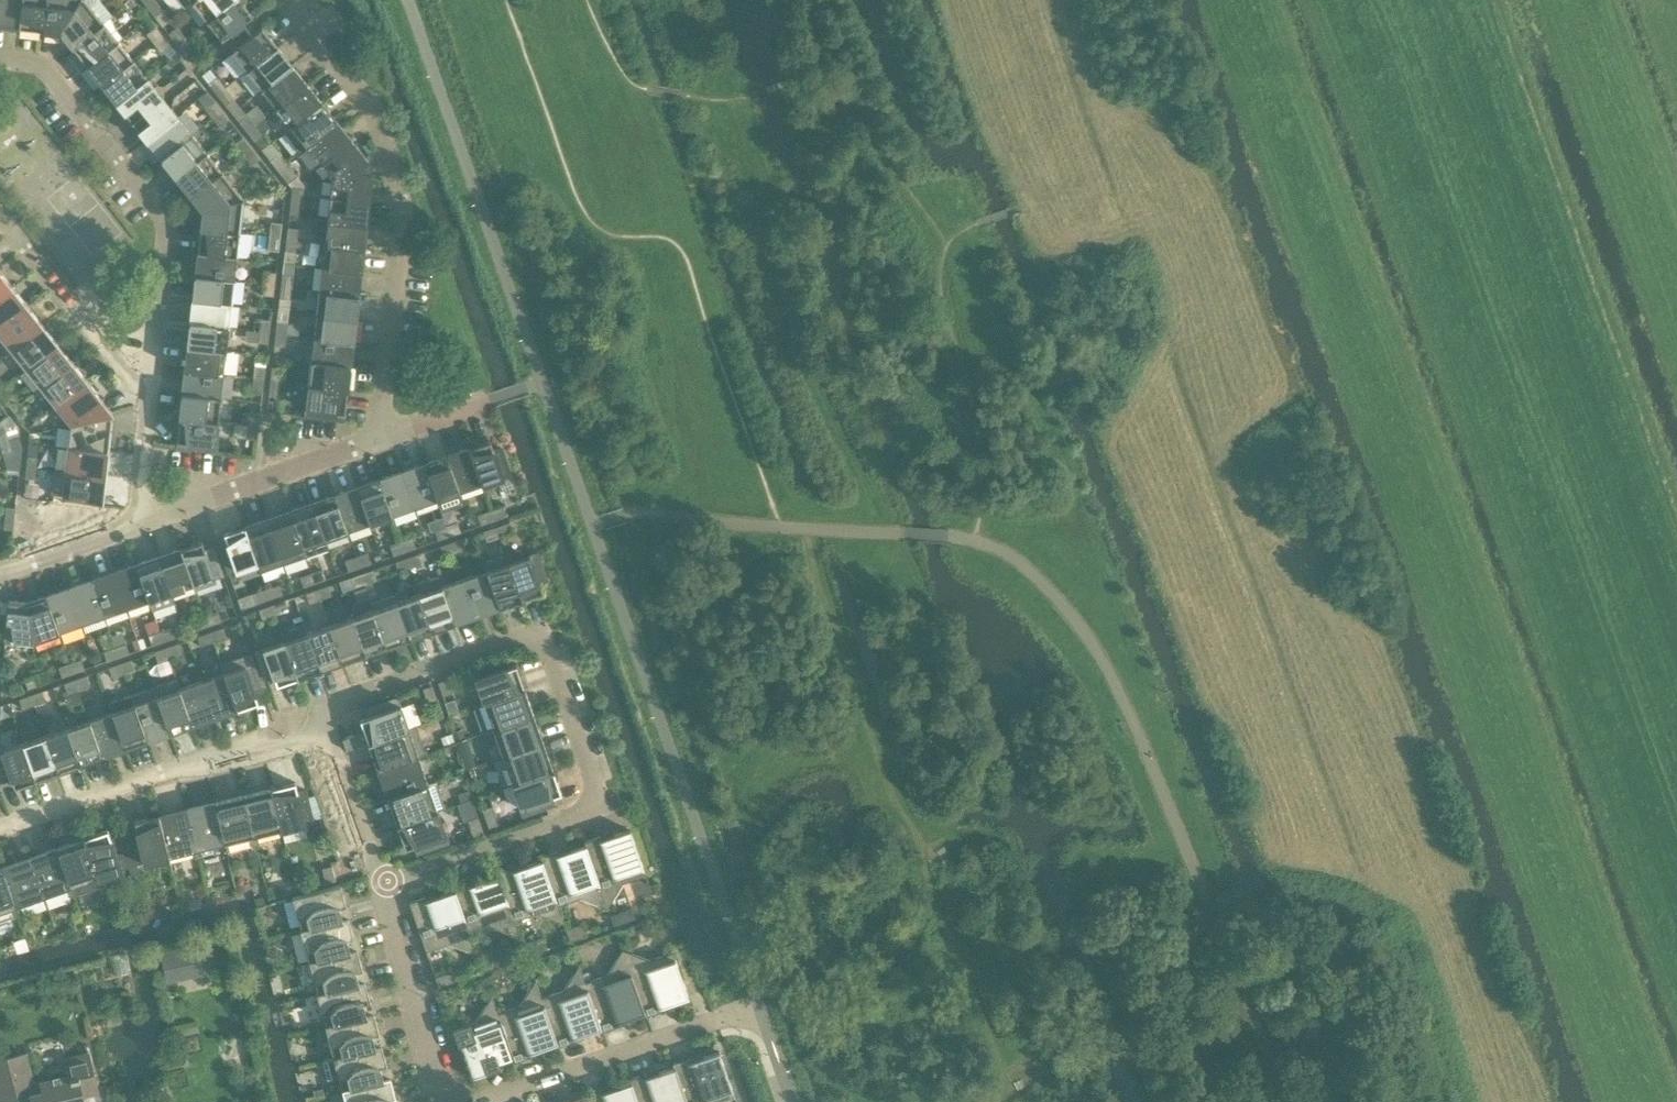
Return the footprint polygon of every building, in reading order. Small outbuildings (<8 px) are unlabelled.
[(19,28),(22,0),(0,0),(0,25),(18,27),(18,28),(19,28)] [(43,31),(46,0),(22,0),(19,28),(20,28),(42,30),(43,31)] [(61,33),(79,0),(46,0),(43,31),(44,30),(60,32),(61,33)] [(61,33),(72,46),(72,47),(103,22),(112,15),(100,0),(86,0),(85,0),(79,0),(61,33)] [(124,5),(133,16),(141,10),(133,0),(131,0),(124,5)] [(156,0),(148,7),(155,16),(163,9),(156,0)] [(191,2),(192,3),(192,2),(206,20),(206,21),(232,0),(194,0),(191,2)] [(206,21),(207,21),(221,39),(220,39),(221,40),(253,15),(252,14),(251,14),(240,0),(232,0),(206,21)] [(86,65),(87,65),(118,40),(117,40),(103,23),(103,22),(72,47),(73,47),(87,64),(86,65)] [(168,33),(177,44),(185,37),(177,26),(168,33)] [(146,33),(154,43),(162,36),(155,27),(146,33)] [(262,27),(231,51),(232,53),(232,52),(246,70),(245,70),(246,70),(277,46),(277,45),(276,46),(262,28),(263,28),(262,27)] [(162,36),(154,43),(161,52),(169,45),(162,36)] [(185,37),(177,44),(185,55),(194,48),(185,37)] [(101,83),(102,84),(133,59),(132,58),(132,59),(118,41),(118,40),(87,65),(87,66),(88,65),(102,83),(101,83)] [(277,46),(246,70),(246,71),(247,71),(261,88),(260,89),(261,89),(292,64),(291,64),(277,46)] [(116,102),(148,78),(147,77),(133,60),(133,59),(102,84),(116,102)] [(292,64),(261,89),(261,90),(262,90),(275,107),(276,108),(307,83),(306,82),(306,83),(292,65),(292,64)] [(208,83),(217,94),(225,87),(216,77),(208,83)] [(148,78),(116,102),(117,103),(130,118),(131,120),(131,121),(162,97),(162,96),(160,94),(148,78)] [(307,83),(276,108),(290,126),(322,102),(321,101),(307,84),(307,83)] [(225,87),(217,94),(226,105),(234,99),(225,87)] [(198,98),(213,117),(221,110),(206,92),(198,98)] [(146,139),(146,140),(177,115),(177,114),(176,115),(162,97),(163,97),(162,97),(131,121),(132,122),(132,121),(146,139)] [(290,126),(284,131),(299,150),(305,145),(336,120),(322,102),(290,126)] [(221,110),(213,117),(221,126),(229,120),(221,110)] [(160,158),(161,158),(192,133),(191,133),(177,116),(178,115),(177,115),(146,140),(147,140),(161,157),(160,158)] [(247,115),(239,122),(247,131),(255,124),(247,115)] [(336,120),(305,145),(306,146),(306,145),(320,163),(320,164),(321,164),(332,178),(372,166),(351,140),(352,139),(351,139),(351,138),(350,139),(336,121),(337,121),(336,120)] [(255,124),(247,131),(254,141),(263,134),(255,124)] [(175,176),(176,177),(207,152),(206,152),(192,134),(192,133),(161,158),(161,159),(162,158),(176,176),(175,176)] [(234,143),(243,154),(251,148),(242,137),(234,143)] [(251,148),(243,154),(251,165),(260,158),(251,148)] [(190,195),(191,195),(222,171),(221,170),(207,153),(207,152),(176,177),(177,177),(191,195),(190,195)] [(279,153),(270,160),(277,168),(285,161),(279,153)] [(277,168),(283,176),(292,169),(285,161),(277,168)] [(327,219),(366,224),(366,223),(368,201),(369,201),(369,200),(369,199),(372,166),(332,178),(330,195),(329,195),(329,196),(330,196),(327,219)] [(292,169),(283,176),(290,185),(299,178),(292,169)] [(222,171),(191,195),(191,196),(202,209),(202,210),(243,198),(222,172),(222,171)] [(299,178),(290,185),(293,188),(304,184),(299,178)] [(293,188),(292,193),(303,194),(304,184),(293,188)] [(292,193),(291,204),(302,205),(303,194),(292,193)] [(200,227),(200,228),(239,232),(240,231),(239,231),(243,199),(243,200),(243,198),(202,210),(200,227)] [(291,204),(289,215),(301,216),(302,205),(291,204)] [(317,218),(315,242),(324,243),(364,247),(363,247),(366,224),(327,219),(317,218)] [(271,222),(269,235),(280,237),(281,223),(271,222)] [(288,227),(287,238),(297,240),(298,228),(288,227)] [(197,250),(197,251),(237,256),(237,255),(236,255),(239,233),(239,232),(200,228),(198,251),(197,250)] [(280,237),(269,235),(268,249),(278,250),(280,237)] [(297,240),(287,238),(285,250),(296,251),(297,240)] [(321,266),(321,267),(361,271),(361,270),(363,248),(364,247),(324,243),(324,244),(322,266),(321,266)] [(195,274),(195,275),(234,279),(236,256),(237,256),(197,251),(197,252),(198,252),(195,274)] [(85,273),(75,260),(65,268),(76,281),(85,273)] [(319,289),(319,290),(358,295),(358,294),(360,272),(361,272),(361,271),(321,267),(322,267),(319,289)] [(265,271),(264,283),(274,284),(276,272),(265,271)] [(12,287),(0,272),(0,297),(12,287)] [(282,274),(281,286),(292,287),(293,275),(282,274)] [(192,298),(232,303),(232,302),(231,302),(234,280),(234,279),(195,275),(194,275),(195,276),(192,298)] [(274,284),(264,283),(263,294),(273,295),(274,284)] [(292,287),(281,286),(280,297),(290,299),(292,287)] [(27,306),(12,287),(0,297),(0,328),(27,306)] [(316,313),(316,314),(356,318),(355,318),(358,295),(319,290),(319,291),(317,313),(316,313)] [(189,321),(189,322),(229,326),(228,326),(231,304),(232,303),(192,298),(192,299),(190,321),(189,321)] [(11,349),(42,324),(27,306),(0,328),(0,335),(11,349)] [(313,337),(353,342),(353,341),(355,319),(356,318),(316,314),(316,315),(314,337),(313,337)] [(260,318),(259,330),(269,331),(270,319),(260,318)] [(277,321),(276,333),(286,334),(288,322),(277,321)] [(187,345),(187,346),(226,350),(226,349),(228,327),(229,327),(229,326),(189,322),(189,323),(190,323),(187,345)] [(11,349),(26,368),(57,343),(42,324),(11,349)] [(269,331),(259,330),(257,342),(268,343),(269,331)] [(286,334),(276,333),(274,344),(285,346),(286,334)] [(311,360),(311,361),(350,365),(352,342),(353,343),(353,342),(313,337),(313,338),(314,338),(311,360)] [(26,368),(41,386),(72,361),(57,343),(26,368)] [(184,368),(184,369),(224,374),(224,373),(223,373),(226,351),(226,350),(187,346),(186,346),(187,346),(184,369),(184,368)] [(41,386),(56,405),(87,380),(72,361),(41,386)] [(308,384),(308,385),(348,389),(348,388),(347,388),(350,366),(350,365),(311,361),(311,362),(309,384),(308,384)] [(254,365),(253,377),(264,378),(265,366),(254,365)] [(272,366),(270,380),(281,381),(282,368),(272,366)] [(181,392),(181,393),(221,397),(220,397),(223,374),(224,374),(184,369),(184,370),(182,392),(181,392)] [(264,378),(253,377),(252,389),(262,390),(264,378)] [(56,405),(71,423),(112,411),(87,380),(56,405)] [(281,381),(270,380),(269,394),(279,395),(281,381)] [(306,409),(305,416),(343,420),(344,413),(345,413),(345,412),(347,390),(348,389),(308,385),(306,408),(305,407),(305,409),(306,409)] [(179,416),(218,421),(218,420),(220,398),(221,398),(221,397),(181,393),(181,394),(182,394),(179,416)] [(5,400),(12,409),(19,403),(12,395),(5,400)] [(19,403),(12,409),(19,418),(26,412),(19,403)] [(249,410),(248,424),(258,425),(260,412),(249,410)] [(71,423),(68,447),(107,451),(112,411),(71,423)] [(218,421),(179,416),(178,417),(179,417),(176,440),(176,439),(176,441),(175,448),(217,452),(218,443),(215,443),(218,422),(218,421)] [(258,425),(248,424),(246,438),(257,439),(258,425)] [(0,441),(0,446),(2,452),(10,449),(8,439),(0,441)] [(469,447),(482,484),(510,474),(501,447),(493,450),(490,440),(469,447)] [(68,447),(65,470),(105,475),(107,451),(68,447)] [(447,455),(446,455),(459,492),(460,492),(481,484),(481,485),(482,484),(469,447),(468,447),(468,448),(447,455)] [(27,455),(26,466),(35,467),(37,456),(27,455)] [(424,462),(424,463),(437,500),(441,511),(463,504),(459,492),(446,455),(445,455),(446,456),(424,463),(424,462)] [(402,470),(401,471),(414,508),(415,508),(415,507),(436,500),(437,500),(424,463),(423,463),(402,471),(402,470)] [(35,467),(26,466),(25,477),(34,478),(35,467)] [(105,475),(65,470),(55,469),(52,494),(102,499),(105,475)] [(379,478),(392,516),(392,515),(413,508),(414,508),(401,471),(380,479),(379,478)] [(357,486),(356,486),(369,523),(370,523),(391,516),(392,516),(379,478),(378,479),(357,486)] [(335,494),(334,494),(347,531),(348,531),(369,523),(369,524),(369,523),(356,486),(356,487),(335,494)] [(312,502),(325,539),(325,538),(346,531),(346,532),(347,531),(334,494),(333,494),(334,495),(312,502)] [(290,509),(289,510),(306,557),(328,549),(325,539),(312,502),(311,502),(290,510),(290,509)] [(6,506),(5,517),(14,518),(15,507),(6,506)] [(503,506),(490,510),(494,520),(507,516),(503,506)] [(267,517),(283,565),(306,557),(289,510),(288,510),(289,510),(267,518),(267,517)] [(494,520),(490,510),(477,515),(481,525),(494,520)] [(14,518),(5,517),(3,528),(13,529),(14,518)] [(245,525),(244,525),(257,563),(261,573),(283,565),(267,517),(266,518),(245,525)] [(457,522),(445,526),(449,536),(460,532),(457,522)] [(509,522),(496,526),(499,536),(512,532),(509,522)] [(257,563),(244,525),(244,526),(223,533),(227,542),(219,545),(228,572),(256,562),(257,563)] [(449,536),(445,526),(434,530),(438,540),(449,536)] [(499,536),(496,526),(483,531),(486,541),(499,536)] [(412,538),(401,542),(404,551),(415,548),(412,538)] [(462,538),(451,542),(454,552),(466,548),(462,538)] [(181,547),(180,547),(194,585),(194,584),(222,574),(213,547),(205,550),(201,541),(181,548),(181,547)] [(404,551),(401,542),(390,545),(393,555),(404,551)] [(454,552),(451,542),(440,546),(443,556),(454,552)] [(159,555),(158,555),(171,593),(172,593),(172,592),(193,585),(194,585),(180,547),(180,548),(159,555)] [(509,562),(522,600),(522,599),(542,592),(539,582),(547,580),(538,552),(509,562)] [(367,553),(356,557),(359,567),(371,563),(367,553)] [(417,554),(406,558),(410,568),(421,564),(417,554)] [(136,563),(149,601),(152,611),(175,603),(171,593),(158,555),(157,555),(157,556),(136,563)] [(484,562),(486,570),(499,607),(500,607),(521,599),(521,600),(522,600),(509,562),(506,555),(484,562)] [(359,567),(356,557),(345,561),(348,571),(359,567)] [(410,568),(406,558),(395,562),(399,572),(410,568)] [(114,571),(113,571),(126,608),(127,608),(148,600),(148,601),(149,601),(136,563),(135,563),(135,564),(114,571)] [(322,569),(311,573),(314,583),(326,579),(322,569)] [(373,570),(361,574),(365,584),(376,580),(373,570)] [(465,578),(464,578),(477,615),(478,615),(499,607),(499,608),(499,607),(486,570),(486,571),(465,578)] [(91,579),(104,616),(125,608),(126,609),(126,608),(113,571),(112,571),(113,572),(91,579)] [(314,583),(311,573),(300,577),(303,587),(314,583)] [(361,574),(351,577),(355,587),(365,584),(361,574)] [(438,576),(416,584),(419,594),(432,631),(433,631),(433,630),(454,623),(455,623),(441,586),(438,576)] [(442,586),(441,586),(455,623),(455,622),(476,615),(477,615),(464,578),(463,578),(463,579),(442,586)] [(69,586),(68,587),(81,624),(82,624),(82,623),(103,616),(104,616),(91,579),(90,579),(69,587),(69,586)] [(279,584),(266,588),(269,598),(283,594),(279,584)] [(328,585),(316,589),(320,599),(331,595),(328,585)] [(46,594),(59,632),(59,631),(80,624),(81,624),(68,587),(47,595),(46,594)] [(269,598),(266,588),(253,593),(256,603),(269,598)] [(320,599),(316,589),(305,593),(309,603),(320,599)] [(28,600),(28,601),(32,641),(33,641),(58,632),(59,632),(46,594),(45,595),(28,601),(28,600)] [(397,601),(410,639),(410,638),(431,631),(432,631),(419,594),(418,594),(419,594),(397,602),(397,601)] [(372,602),(374,609),(387,647),(388,646),(409,639),(410,639),(397,601),(394,595),(372,602)] [(32,641),(28,601),(27,601),(9,599),(8,598),(3,638),(5,638),(31,641),(32,641)] [(285,601),(271,605),(275,615),(288,611),(285,601)] [(275,615),(271,605),(258,610),(262,620),(275,615)] [(352,617),(365,655),(366,654),(365,654),(387,647),(374,609),(374,610),(353,617),(352,617)] [(217,611),(204,616),(207,626),(220,621),(217,611)] [(207,626),(204,616),(191,620),(194,630),(207,626)] [(330,625),(329,625),(342,662),(343,662),(364,654),(364,655),(365,655),(352,617),(351,617),(351,618),(330,625)] [(308,633),(307,633),(320,670),(321,670),(342,662),(342,663),(342,662),(329,625),(329,626),(308,633)] [(171,627),(160,631),(163,641),(174,637),(171,627)] [(223,627),(210,632),(213,642),(226,637),(223,627)] [(163,641),(160,631),(149,635),(152,645),(163,641)] [(213,642),(210,632),(197,636),(200,646),(213,642)] [(285,641),(298,678),(319,670),(319,671),(320,670),(307,633),(306,633),(306,634),(285,641)] [(298,678),(285,641),(284,641),(256,651),(266,678),(273,675),(277,685),(297,678),(298,678)] [(126,643),(115,647),(118,657),(129,653),(126,643)] [(176,643),(165,647),(169,657),(180,653),(176,643)] [(118,657),(115,647),(103,651),(107,661),(118,657)] [(169,657),(165,647),(154,651),(158,661),(169,657)] [(221,665),(224,673),(224,672),(237,710),(238,710),(238,709),(258,702),(255,693),(263,690),(250,654),(221,665)] [(81,659),(70,663),(73,673),(84,669),(81,659)] [(131,659),(120,663),(123,673),(134,669),(131,659)] [(483,701),(483,702),(524,687),(524,686),(523,687),(516,664),(506,667),(504,659),(473,670),(483,701)] [(73,673),(70,663),(58,667),(62,677),(73,673)] [(123,673),(120,663),(109,667),(112,677),(123,673)] [(203,680),(202,680),(215,718),(216,717),(237,710),(224,672),(224,673),(203,680)] [(25,678),(28,688),(39,684),(36,674),(25,678)] [(86,675),(75,679),(79,689),(90,685),(86,675)] [(79,689),(75,679),(64,683),(67,693),(79,689)] [(176,679),(154,687),(170,733),(171,733),(192,725),(192,726),(193,726),(180,688),(176,679)] [(438,682),(443,696),(452,692),(447,679),(438,682)] [(180,688),(193,726),(193,725),(214,717),(214,718),(215,718),(202,680),(201,680),(201,681),(180,688)] [(423,688),(428,702),(437,698),(432,685),(423,688)] [(132,695),(135,704),(148,741),(169,733),(170,734),(170,733),(154,687),(132,695)] [(483,732),(485,732),(534,715),(534,714),(533,714),(524,688),(524,687),(483,702),(473,705),(483,732)] [(41,691),(30,695),(34,705),(45,701),(41,691)] [(34,705),(30,695),(19,699),(23,708),(34,705)] [(132,695),(109,703),(112,712),(125,749),(126,749),(126,748),(147,741),(148,741),(135,704),(132,695)] [(354,735),(343,739),(347,750),(368,743),(409,728),(408,728),(398,697),(367,708),(370,716),(360,719),(364,731),(367,737),(362,739),(354,735)] [(90,719),(103,757),(104,757),(103,756),(124,749),(125,749),(112,712),(91,720),(90,719)] [(502,755),(502,756),(543,742),(543,741),(534,715),(485,732),(486,735),(494,733),(502,755)] [(68,727),(67,727),(80,765),(81,765),(81,764),(102,757),(103,757),(90,719),(89,720),(68,728),(68,727)] [(409,728),(368,743),(369,743),(378,769),(377,769),(377,770),(427,753),(417,725),(409,728)] [(46,735),(45,735),(58,773),(59,772),(58,772),(80,765),(67,727),(67,728),(46,735)] [(23,743),(22,743),(36,780),(57,772),(57,773),(58,773),(45,735),(44,735),(44,736),(23,743)] [(504,786),(512,784),(553,769),(552,769),(543,743),(544,743),(543,742),(502,756),(502,757),(503,757),(511,780),(503,783),(504,786)] [(22,743),(22,744),(0,751),(0,782),(11,778),(15,787),(35,780),(35,781),(36,780),(22,743)] [(387,797),(428,783),(428,782),(427,782),(420,760),(428,757),(427,753),(377,770),(378,771),(387,796),(387,797)] [(553,769),(512,784),(523,815),(554,804),(551,796),(561,793),(553,770),(553,769)] [(396,824),(396,825),(437,810),(445,808),(436,780),(428,783),(387,797),(387,798),(388,798),(397,824),(396,824)] [(272,787),(271,787),(281,829),(282,829),(313,821),(306,789),(297,791),(295,782),(272,787)] [(243,794),(255,845),(259,844),(257,835),(280,829),(280,830),(281,829),(271,787),(270,787),(270,788),(244,794),(243,794)] [(215,801),(214,801),(225,843),(249,837),(251,846),(255,845),(243,794),(242,794),(242,795),(215,801)] [(187,808),(186,808),(199,859),(203,858),(200,849),(224,843),(224,844),(225,843),(214,801),(214,802),(187,808)] [(482,809),(489,827),(498,824),(491,806),(482,809)] [(159,815),(158,815),(168,857),(169,857),(192,851),(195,860),(199,859),(186,808),(186,809),(159,815)] [(437,810),(396,825),(397,825),(405,848),(415,845),(417,852),(448,842),(437,810)] [(137,831),(124,834),(135,874),(139,873),(137,865),(168,857),(168,858),(168,857),(158,815),(157,815),(158,816),(134,821),(137,831)] [(469,819),(473,833),(482,830),(478,816),(469,819)] [(85,837),(84,837),(99,878),(99,877),(129,867),(132,875),(135,874),(124,834),(111,839),(108,829),(85,837)] [(584,842),(585,845),(586,845),(608,908),(623,883),(646,875),(630,829),(614,835),(613,838),(603,842),(601,836),(584,842)] [(57,846),(57,847),(74,896),(78,894),(102,886),(99,878),(84,837),(83,837),(84,838),(57,847),(57,846)] [(341,858),(356,853),(352,841),(337,847),(341,858)] [(540,857),(541,860),(542,860),(564,923),(565,923),(558,905),(580,898),(608,908),(586,845),(585,845),(571,850),(569,853),(559,857),(557,851),(540,857)] [(30,856),(29,856),(44,897),(45,897),(44,897),(67,889),(70,897),(74,896),(57,847),(56,847),(30,856)] [(2,866),(19,915),(23,913),(20,905),(43,897),(43,898),(44,897),(29,856),(29,857),(3,866),(2,866)] [(497,872),(498,875),(521,938),(515,920),(536,913),(564,923),(542,860),(541,860),(527,865),(526,869),(516,872),(514,866),(497,872)] [(15,916),(19,915),(2,866),(1,866),(0,867),(0,922),(15,916)] [(322,868),(325,882),(335,879),(332,866),(322,868)] [(455,890),(477,954),(471,935),(493,928),(521,938),(498,875),(484,880),(482,884),(472,887),(470,881),(453,887),(454,890),(455,890)] [(293,897),(301,929),(301,930),(348,917),(349,918),(352,917),(348,903),(346,904),(341,884),(293,897)] [(449,943),(477,954),(455,890),(454,890),(440,895),(438,899),(428,902),(426,896),(409,902),(426,951),(449,943)] [(610,916),(614,926),(635,918),(632,908),(610,916)] [(309,962),(357,949),(357,950),(359,949),(355,935),(353,936),(349,918),(348,917),(301,930),(301,929),(300,929),(309,962)] [(566,929),(567,931),(570,941),(587,935),(583,923),(566,929)] [(523,946),(527,956),(548,949),(544,939),(523,946)] [(199,944),(162,952),(169,982),(184,979),(181,963),(202,959),(199,944)] [(309,962),(317,993),(317,994),(365,981),(365,982),(368,981),(364,967),(362,968),(357,950),(357,949),(309,962)] [(579,964),(579,965),(601,1028),(600,1028),(601,1032),(618,1026),(616,1020),(626,1016),(630,1018),(644,1013),(622,949),(607,975),(585,982),(579,964)] [(650,960),(622,949),(644,1013),(645,1016),(662,1010),(660,1004),(670,1001),(673,1003),(689,997),(673,952),(650,960)] [(479,961),(483,971),(504,964),(501,954),(479,961)] [(535,980),(557,1043),(558,1047),(575,1041),(573,1035),(582,1031),(586,1033),(600,1028),(601,1028),(579,965),(563,990),(542,998),(535,979),(535,980)] [(435,977),(439,986),(460,979),(457,969),(435,977)] [(491,995),(514,1058),(513,1059),(514,1062),(531,1056),(529,1050),(539,1047),(542,1048),(557,1043),(535,980),(520,1005),(498,1013),(492,995),(491,995)] [(325,1026),(326,1026),(326,1025),(374,1013),(374,1014),(376,1013),(372,999),(370,1000),(365,982),(365,981),(317,994),(317,993),(325,1026)] [(476,1020),(453,1028),(470,1077),(471,1077),(487,1071),(487,1072),(500,1068),(499,1064),(513,1059),(514,1058),(491,995),(476,1020)] [(326,1026),(334,1057),(381,1045),(381,1046),(384,1045),(381,1031),(378,1032),(374,1014),(374,1013),(326,1025),(326,1026)] [(342,1090),(342,1089),(390,1077),(390,1078),(392,1077),(388,1063),(386,1064),(381,1046),(381,1045),(334,1057),(323,1060),(327,1080),(338,1077),(342,1090)] [(674,1067),(675,1066),(687,1101),(719,1101),(727,1099),(729,1101),(737,1101),(735,1096),(719,1051),(703,1056),(702,1060),(692,1063),(690,1057),(673,1063),(674,1067)] [(65,1058),(69,1074),(30,1084),(30,1082),(32,1081),(25,1053),(0,1059),(0,1101),(5,1101),(31,1096),(32,1101),(83,1101),(82,1096),(97,1092),(88,1053),(65,1058)] [(630,1082),(631,1082),(638,1101),(687,1101),(675,1066),(674,1067),(660,1072),(658,1075),(648,1079),(646,1073),(629,1078),(630,1082)] [(345,1101),(399,1101),(397,1095),(395,1095),(390,1078),(390,1077),(342,1089),(342,1090),(345,1101)] [(587,1097),(589,1101),(638,1101),(631,1082),(630,1082),(616,1087),(614,1090),(605,1094),(603,1088),(586,1094),(587,1097)]
